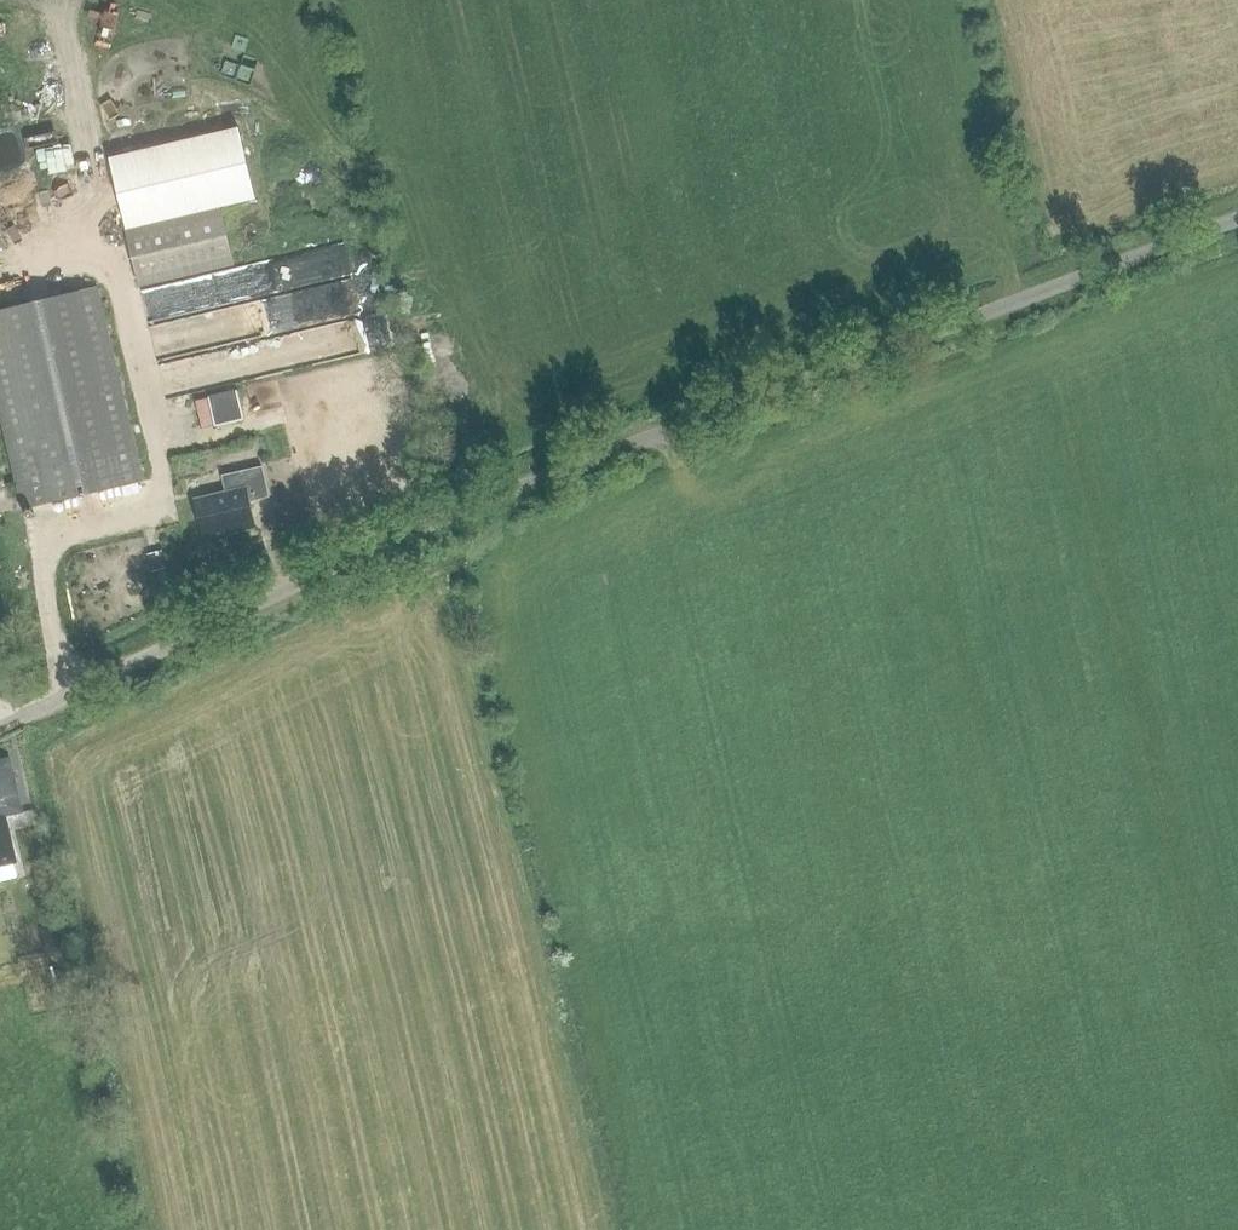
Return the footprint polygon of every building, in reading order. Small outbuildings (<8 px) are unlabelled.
[(237,131),(110,160),(126,229),(221,207),(253,200),(237,131)] [(126,229),(139,287),(234,265),(221,207),(126,229)] [(349,241),(233,265),(242,305),(234,306),(240,338),(363,313),(355,272),(349,241)] [(141,478),(96,284),(0,306),(0,420),(20,506),(141,478)] [(325,328),(333,358),(389,344),(381,313),(325,328)] [(209,392),(216,422),(244,415),(237,385),(209,392)] [(224,532),(254,525),(248,500),(268,495),(261,464),(220,473),(224,490),(193,497),(201,534),(223,529),(224,532)] [(0,758),(0,865),(14,862),(3,814),(20,810),(7,756),(0,758)]
